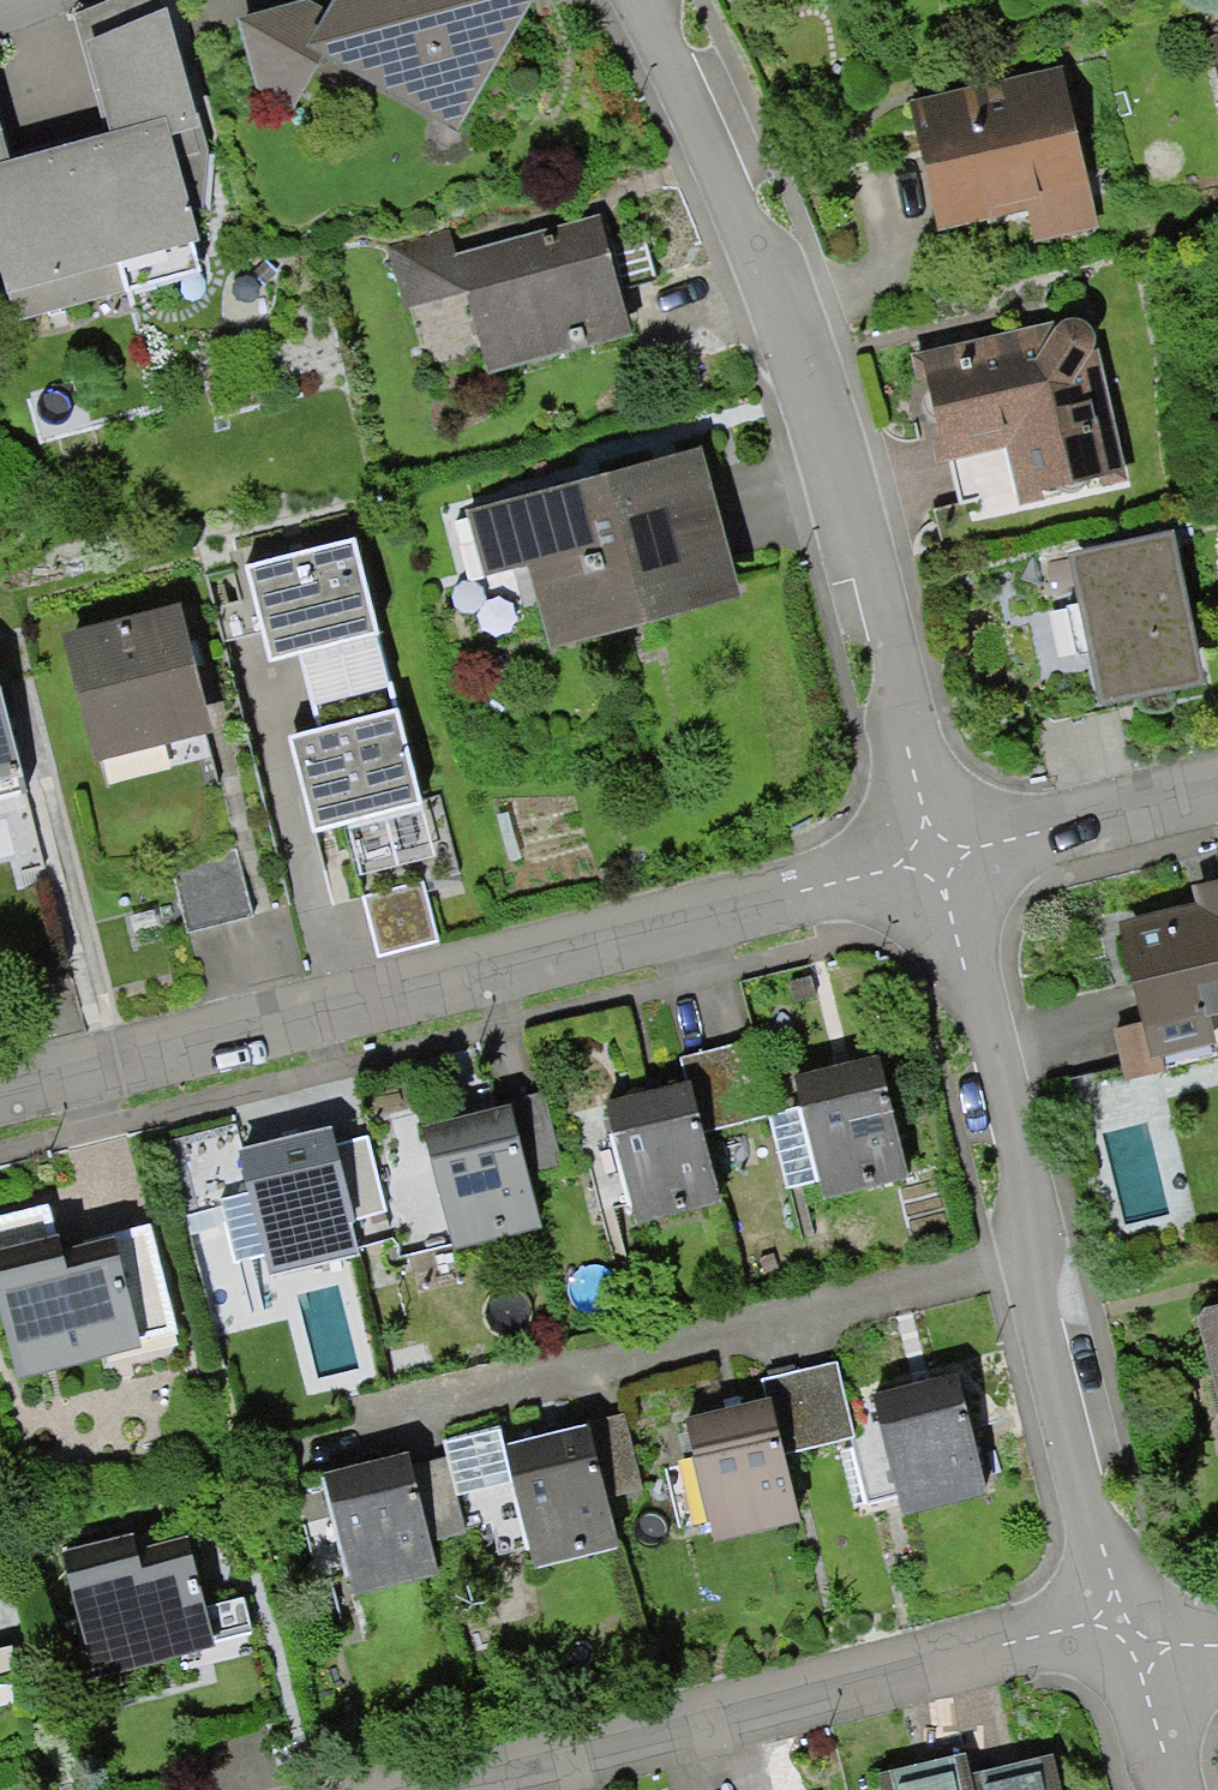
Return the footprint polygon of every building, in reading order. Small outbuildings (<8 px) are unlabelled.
[(166,8),(161,0),(107,0),(72,13),(102,119),(108,117),(87,40),(166,8)] [(342,6),(241,20),(263,97),(303,118),(333,56),(465,146),(549,0),(346,0),(342,6)] [(87,40),(108,117),(113,134),(12,160),(0,122),(0,260),(20,323),(200,270),(191,242),(203,239),(208,154),(166,8),(87,40)] [(1066,64),(913,99),(944,232),(1031,212),(1039,250),(1106,234),(1066,64)] [(454,234),(392,252),(408,309),(472,291),(497,379),(651,335),(615,212),(460,256),(454,234)] [(1092,319),(922,363),(967,536),(1136,493),(1092,319)] [(716,456),(477,520),(492,577),(544,563),(566,645),(753,595),(716,456)] [(1082,561),(1117,708),(1217,685),(1217,684),(1183,537),(1082,561)] [(382,554),(269,581),(292,676),(335,666),(351,729),(311,739),(334,834),(444,807),(382,554)] [(192,612),(79,638),(109,770),(222,744),(192,612)] [(33,798),(0,673),(0,807),(33,798)] [(242,859),(175,875),(192,942),(259,925),(242,859)] [(455,872),(394,889),(410,950),(471,933),(455,872)] [(1207,894),(1211,910),(1132,930),(1154,1021),(1116,1030),(1130,1090),(1179,1078),(1176,1066),(1217,1056),(1217,891),(1207,894)] [(754,1041),(680,1058),(686,1082),(692,1081),(704,1132),(771,1116),(754,1041)] [(806,1115),(778,1120),(792,1191),(832,1182),(837,1203),(940,1183),(913,1048),(797,1071),(806,1115)] [(686,1082),(605,1102),(635,1227),(722,1206),(704,1132),(692,1081),(686,1082)] [(549,1091),(424,1119),(456,1258),(553,1236),(540,1181),(568,1174),(549,1091)] [(336,1135),(251,1153),(278,1274),(365,1255),(359,1227),(393,1220),(377,1147),(341,1154),(336,1135)] [(0,1219),(0,1282),(21,1376),(188,1338),(164,1233),(72,1254),(61,1205),(0,1219)] [(1203,1313),(1217,1378),(1217,1310),(1203,1313)] [(763,1377),(768,1399),(781,1456),(855,1439),(837,1360),(763,1377)] [(959,1374),(877,1393),(905,1514),(987,1495),(959,1374)] [(768,1399),(686,1419),(716,1543),(799,1523),(781,1456),(768,1399)] [(623,1414),(589,1422),(608,1499),(642,1491),(623,1414)] [(589,1422),(502,1443),(533,1569),(620,1547),(608,1499),(589,1422)] [(407,1450),(322,1472),(355,1600),(441,1578),(431,1541),(412,1466),(407,1450)] [(446,1457),(412,1466),(431,1541),(466,1532),(446,1457)] [(153,1551),(77,1568),(102,1677),(185,1658),(191,1684),(274,1666),(259,1599),(221,1608),(209,1556),(157,1568),(153,1551)] [(26,1680),(20,1652),(0,1657),(0,1686),(26,1680)] [(892,1780),(895,1789),(1088,1789),(1081,1761),(985,1784),(979,1759),(892,1780)]
